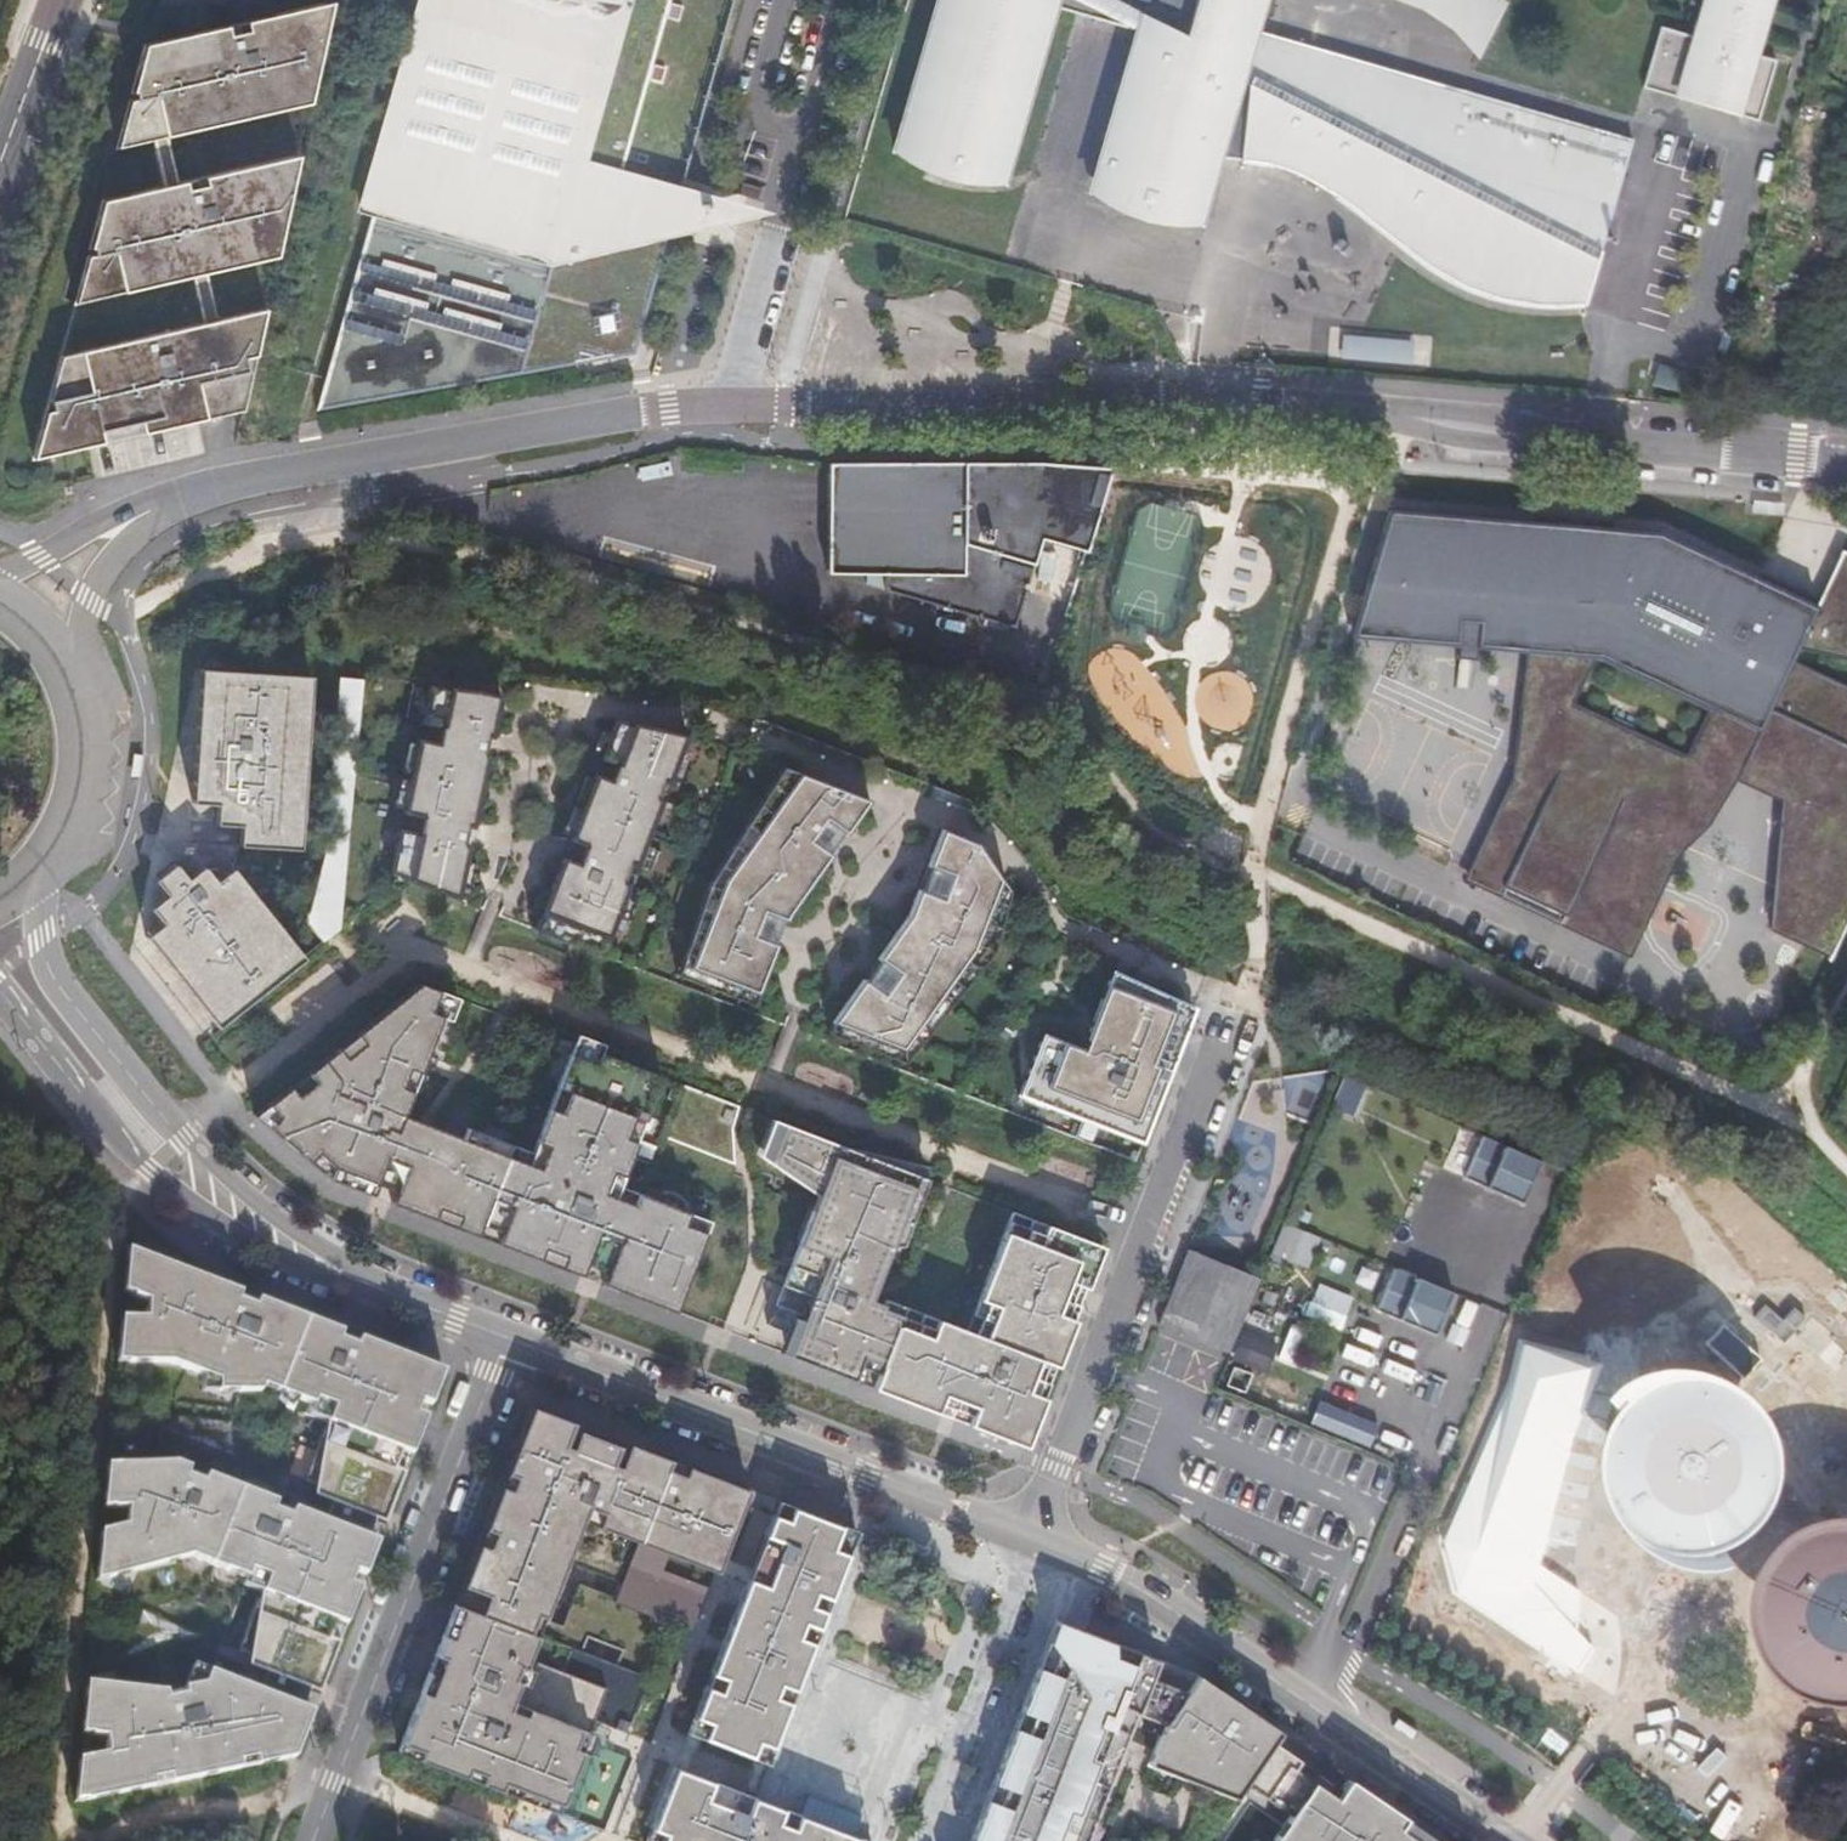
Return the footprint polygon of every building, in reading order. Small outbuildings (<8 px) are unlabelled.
[(672,233),(685,182),(628,167),(676,0),(423,0),(363,194),(374,197),(320,411),(642,355),(672,233)] [(899,144),(919,156),(936,164),(948,168),(968,173),(986,176),(1000,176),(1007,175),(1037,77),(1060,0),(942,0),(899,144)] [(1060,0),(1142,25),(1150,0),(1060,0)] [(1142,25),(1095,185),(1112,196),(1128,205),(1146,211),(1168,216),(1190,216),(1206,215),(1224,153),(1243,154),(1264,156),(1279,159),(1299,167),(1319,178),(1343,194),(1379,222),(1417,253),(1433,264),(1448,273),(1464,281),(1484,289),(1497,293),(1520,297),(1548,299),(1568,300),(1586,298),(1635,134),(1262,24),(1269,0),(1150,0),(1142,25)] [(1423,3),(1453,21),(1482,52),(1509,0),(1414,0),(1423,3)] [(1695,32),(1664,22),(1648,82),(1761,114),(1779,57),(1749,47),(1763,0),(1704,0),(1695,32)] [(231,413),(245,410),(267,309),(218,320),(207,272),(278,256),(301,155),(181,183),(170,136),(313,103),(335,2),(148,46),(136,92),(138,92),(139,100),(132,101),(120,148),(156,140),(167,187),(105,201),(93,248),(95,247),(97,255),(90,256),(77,303),(194,276),(205,324),(62,356),(34,459),(90,446),(198,421),(231,413)] [(1343,357),(1414,359),(1415,338),(1344,335),(1343,357)] [(988,464),(838,463),(838,571),(873,571),(893,571),(888,586),(1017,624),(1027,592),(1037,559),(1080,572),(1111,469),(1044,465),(988,464)] [(1380,511),(1355,599),(1575,637),(1510,781),(1465,879),(1628,952),(1641,924),(1629,918),(1715,729),(1748,743),(1738,765),(1794,792),(1783,816),(1780,854),(1787,858),(1785,896),(1765,935),(1826,962),(1846,916),(1846,562),(1833,556),(1803,621),(1744,593),(1747,586),(1650,541),(1602,536),(1601,545),(1520,536),(1521,527),(1380,511)] [(1521,519),(1521,527),(1520,536),(1601,545),(1602,536),(1603,528),(1521,519)] [(888,586),(893,571),(873,571),(870,580),(888,586)] [(1575,637),(1355,599),(1348,622),(1518,655),(1510,781),(1575,637)] [(200,669),(192,803),(216,804),(215,825),(240,826),(239,846),(293,849),(300,850),(311,676),(304,676),(205,669),(200,669)] [(363,680),(340,678),(330,771),(321,852),(312,896),(306,920),(321,939),(325,935),(331,931),(335,928),(338,926),(338,921),(316,919),(317,906),(339,908),(340,898),(363,680)] [(462,751),(440,742),(415,808),(435,816),(429,832),(409,824),(389,878),(399,882),(457,903),(477,850),(471,848),(477,832),(483,834),(508,768),(503,766),(510,747),(516,749),(530,709),(464,685),(450,725),(469,732),(462,751)] [(576,867),(561,861),(533,932),(601,958),(628,888),(621,885),(629,866),(635,869),(660,803),(654,801),(660,785),(667,788),(685,738),(614,722),(599,762),(614,767),(608,783),(592,777),(567,843),(583,849),(576,867)] [(1629,918),(1641,924),(1673,855),(1698,825),(1729,778),(1779,800),(1765,935),(1785,896),(1787,858),(1780,854),(1783,816),(1794,792),(1738,765),(1748,743),(1715,729),(1629,918)] [(777,930),(783,932),(785,926),(807,893),(827,865),(823,863),(831,841),(841,845),(866,811),(795,784),(784,780),(704,896),(673,986),(750,1015),(754,1006),(774,955),(769,953),(777,930)] [(969,852),(934,837),(919,875),(924,877),(915,900),(911,898),(901,923),(869,967),(874,969),(865,991),(855,987),(824,1031),(820,1042),(897,1072),(986,959),(1001,900),(993,888),(969,852)] [(174,864),(154,880),(166,895),(150,908),(162,924),(150,933),(145,938),(215,1025),(220,1021),(296,959),(301,955),(232,868),(227,872),(215,881),(203,866),(186,879),(174,864)] [(338,921),(339,908),(317,906),(316,919),(338,921)] [(1173,1052),(1192,1001),(1113,971),(1083,1049),(1025,1028),(1001,1092),(1138,1144),(1165,1073),(1173,1052)] [(411,984),(245,1117),(321,1181),(371,1200),(376,1187),(385,1191),(394,1194),(390,1207),(589,1283),(672,1315),(685,1280),(691,1263),(701,1236),(706,1225),(684,1217),(615,1191),(597,1185),(601,1174),(639,1071),(598,1056),(572,1046),(568,1057),(535,1145),(531,1156),(511,1148),(467,1132),(463,1143),(402,1120),(439,1020),(448,1024),(456,1001),(436,993),(411,984)] [(1296,1070),(1283,1106),(1314,1117),(1327,1081),(1296,1070)] [(738,1110),(683,1088),(664,1139),(734,1166),(731,1129),(738,1110)] [(768,1164),(782,1126),(771,1121),(756,1160),(768,1164)] [(1526,1199),(1543,1157),(1462,1125),(1445,1167),(1526,1199)] [(925,1180),(782,1126),(768,1164),(815,1199),(765,1328),(793,1339),(786,1359),(947,1421),(1022,1450),(1035,1415),(1061,1345),(1079,1298),(1099,1246),(1011,1213),(966,1332),(883,1301),(881,1305),(870,1300),(892,1242),(901,1246),(925,1180)] [(1688,1264),(1689,1257),(1689,1256),(1688,1250),(1687,1244),(1684,1239),(1679,1233),(1675,1229),(1669,1226),(1663,1225),(1656,1224),(1650,1225),(1644,1227),(1638,1230),(1634,1233),(1629,1239),(1626,1244),(1625,1250),(1624,1256),(1625,1262),(1626,1269),(1629,1274),(1633,1279),(1638,1283),(1644,1287),(1650,1288),(1656,1289),(1662,1289),(1669,1287),(1674,1284),(1679,1280),(1683,1275),(1686,1270),(1688,1264)] [(1258,1276),(1174,1243),(1143,1324),(1226,1356),(1258,1276)] [(368,1538),(374,1520),(385,1524),(404,1475),(426,1418),(415,1414),(420,1403),(430,1407),(444,1372),(433,1368),(138,1252),(128,1248),(123,1293),(134,1298),(147,1302),(146,1319),(132,1319),(121,1319),(116,1364),(128,1364),(169,1364),(220,1383),(217,1393),(259,1393),(262,1386),(279,1393),(277,1399),(298,1410),(298,1400),(308,1404),(304,1414),(327,1423),(305,1480),(316,1485),(313,1496),(332,1504),(325,1521),(368,1538)] [(1438,1332),(1456,1291),(1395,1264),(1377,1306),(1438,1332)] [(1784,1342),(1805,1318),(1793,1307),(1782,1319),(1765,1304),(1754,1316),(1784,1342)] [(1268,1370),(1281,1338),(1246,1325),(1234,1356),(1268,1370)] [(1541,1563),(1588,1356),(1520,1341),(1507,1398),(1488,1432),(1484,1449),(1471,1471),(1468,1485),(1460,1498),(1440,1586),(1581,1667),(1597,1641),(1575,1628),(1585,1588),(1541,1563)] [(1628,1389),(1605,1413),(1593,1443),(1592,1476),(1603,1506),(1624,1531),(1653,1547),(1686,1550),(1717,1542),(1744,1523),(1762,1496),(1769,1464),(1764,1432),(1747,1403),(1722,1383),(1690,1373),(1658,1375),(1628,1389)] [(764,1498),(550,1414),(415,1756),(519,1797),(575,1819),(624,1689),(555,1661),(553,1667),(544,1663),(600,1524),(639,1540),(672,1553),(733,1577),(764,1498)] [(183,1419),(164,1431),(236,1459),(233,1426),(183,1419)] [(302,1708),(309,1691),(319,1695),(339,1645),(361,1588),(350,1584),(355,1572),(365,1576),(378,1542),(368,1538),(325,1521),(176,1464),(117,1466),(107,1466),(102,1509),(114,1509),(128,1509),(126,1525),(112,1529),(100,1533),(95,1582),(107,1579),(190,1557),(246,1578),(244,1585),(262,1593),(239,1651),(251,1655),(248,1667),(266,1674),(260,1692),(302,1708)] [(769,1764),(781,1768),(871,1541),(791,1509),(701,1737),(713,1741),(769,1764)] [(1751,1553),(1737,1585),(1736,1620),(1748,1653),(1771,1679),(1802,1696),(1836,1700),(1846,1697),(1846,1513),(1842,1511),(1807,1513),(1775,1528),(1751,1553)] [(666,1568),(672,1553),(639,1540),(614,1603),(708,1640),(727,1592),(666,1568)] [(127,1655),(194,1636),(143,1611),(127,1655)] [(1068,1631),(986,1840),(1106,1840),(1148,1732),(1162,1737),(1151,1766),(1249,1803),(1257,1792),(1302,1823),(1290,1840),(1432,1840),(1209,1686),(1068,1631)] [(96,1685),(85,1684),(80,1734),(92,1734),(105,1732),(107,1754),(90,1758),(78,1760),(74,1803),(86,1801),(154,1788),(170,1785),(239,1770),(256,1767),(281,1762),(295,1760),(313,1712),(302,1708),(260,1692),(209,1672),(193,1665),(183,1689),(166,1693),(96,1685)] [(713,1741),(701,1737),(687,1772),(699,1777),(713,1741)] [(1749,1785),(1781,1805),(1810,1761),(1778,1740),(1749,1785)] [(767,1804),(781,1768),(769,1764),(755,1799),(767,1804)] [(767,1804),(755,1799),(699,1777),(687,1772),(660,1840),(862,1840),(767,1804)] [(810,1796),(804,1813),(856,1831),(862,1814),(810,1796)]
